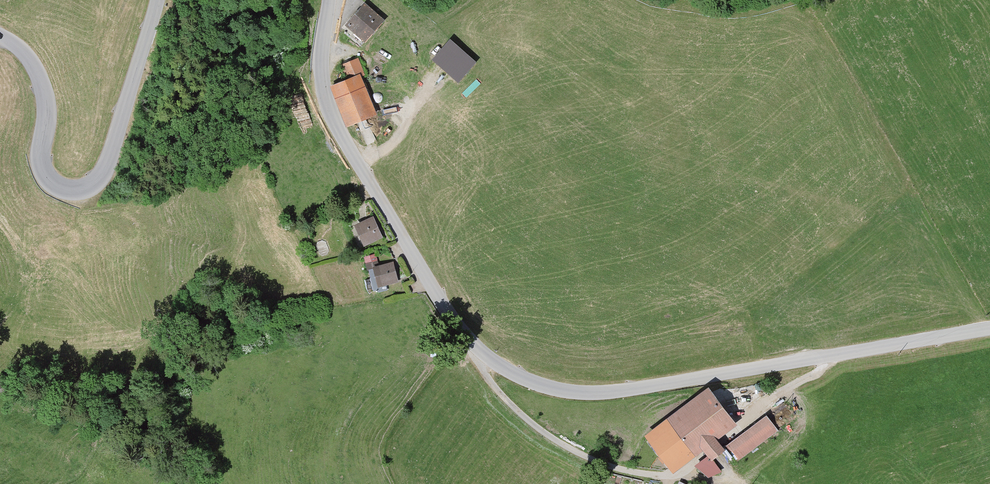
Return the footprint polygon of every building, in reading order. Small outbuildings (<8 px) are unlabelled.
[(383,21),(363,5),(346,26),(366,42),(383,21)] [(476,64),(449,41),(431,63),(458,85),(476,64)] [(365,77),(357,59),(340,67),(347,81),(329,88),(347,128),(376,116),(360,78),(365,77)] [(382,239),(373,218),(353,227),(363,248),(382,239)] [(399,282),(393,263),(371,269),(377,288),(399,282)] [(736,426),(708,389),(645,437),(673,474),(704,450),(712,461),(725,452),(717,441),(736,426)] [(778,433),(766,417),(725,448),(737,463),(778,433)]
